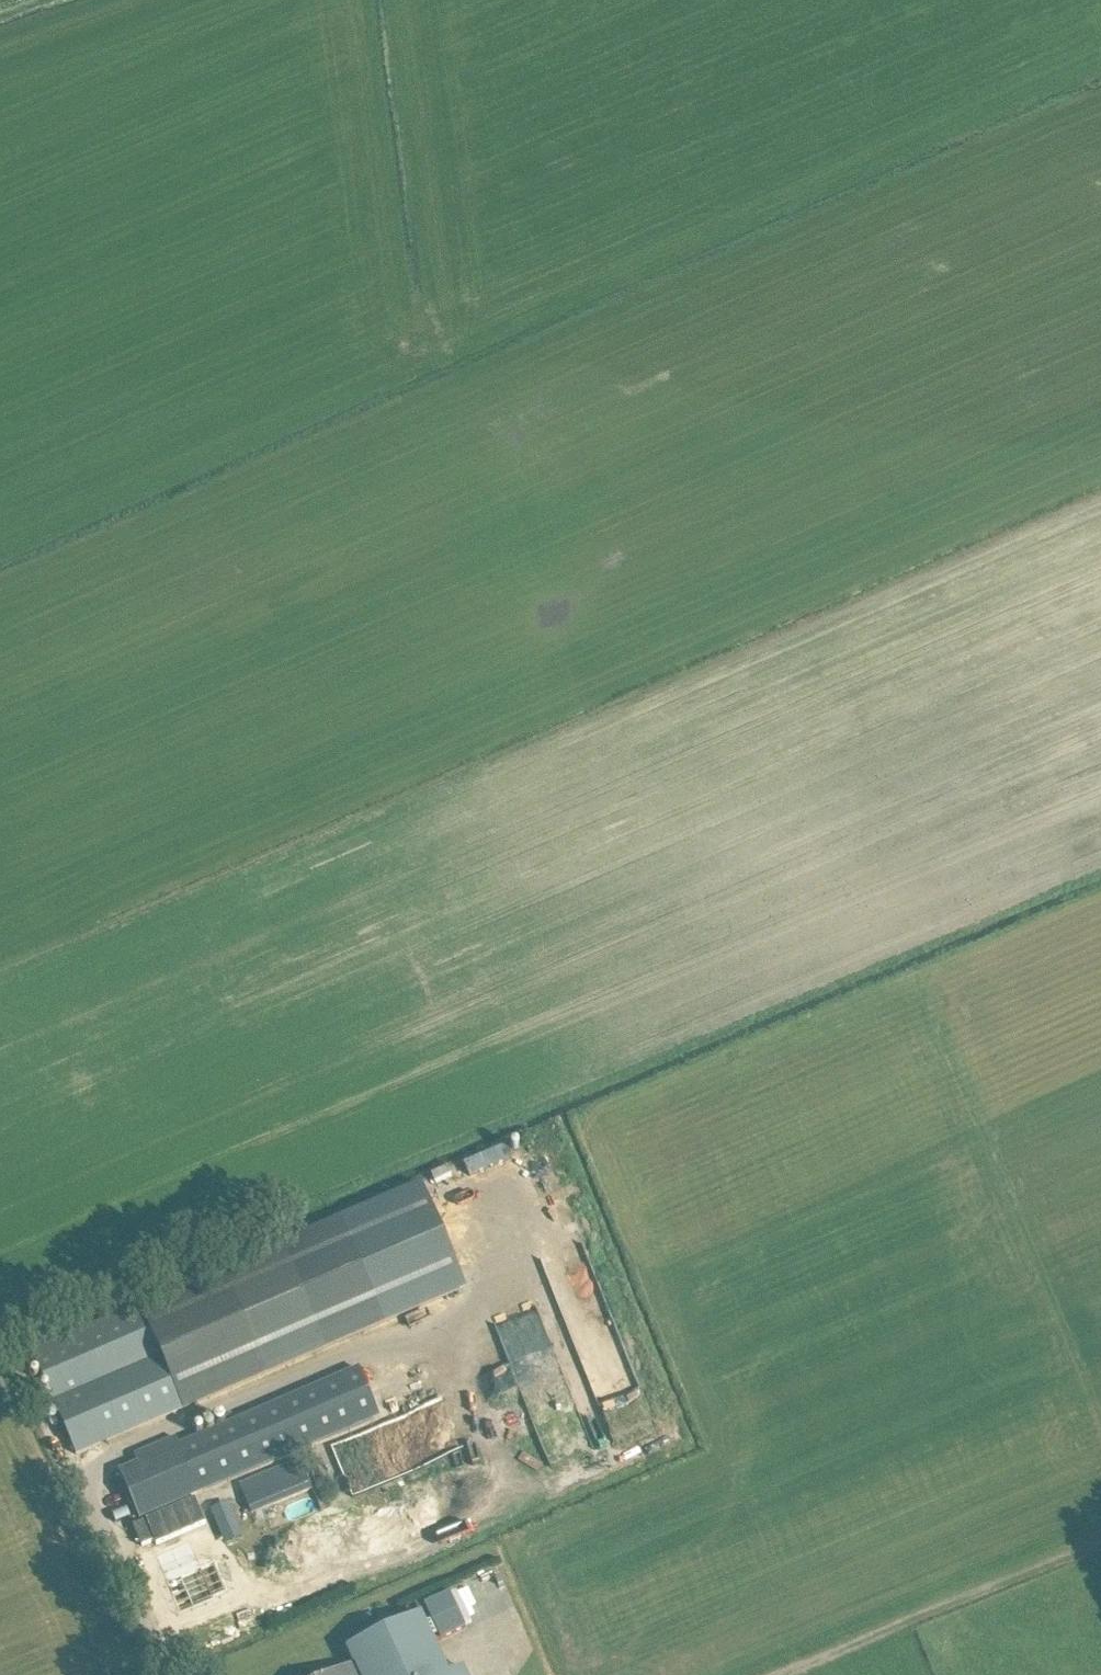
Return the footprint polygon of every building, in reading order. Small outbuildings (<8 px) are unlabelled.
[(490,1153),(470,1163),(475,1172),(495,1162),(490,1153)] [(449,1168),(432,1175),(436,1183),(453,1176),(449,1168)] [(221,1270),(32,1352),(76,1454),(265,1373),(324,1348),(447,1295),(402,1193),(280,1245),(221,1270)] [(138,1463),(120,1471),(140,1519),(379,1416),(359,1368),(180,1445),(176,1437),(135,1455),(138,1463)] [(518,1482),(565,1464),(562,1455),(547,1461),(513,1376),(493,1384),(511,1429),(499,1433),(518,1482)] [(313,1487),(301,1458),(241,1485),(253,1513),(313,1487)] [(371,1499),(375,1513),(402,1505),(398,1491),(371,1499)] [(225,1505),(211,1511),(217,1525),(231,1520),(225,1505)] [(186,1537),(154,1551),(178,1607),(210,1594),(210,1592),(222,1587),(209,1556),(197,1562),(186,1537)] [(331,1674),(450,1674),(449,1674),(435,1643),(467,1628),(450,1592),(438,1598),(424,1604),(426,1610),(435,1628),(429,1631),(420,1612),(346,1647),(354,1664),(351,1665),(331,1674)]
